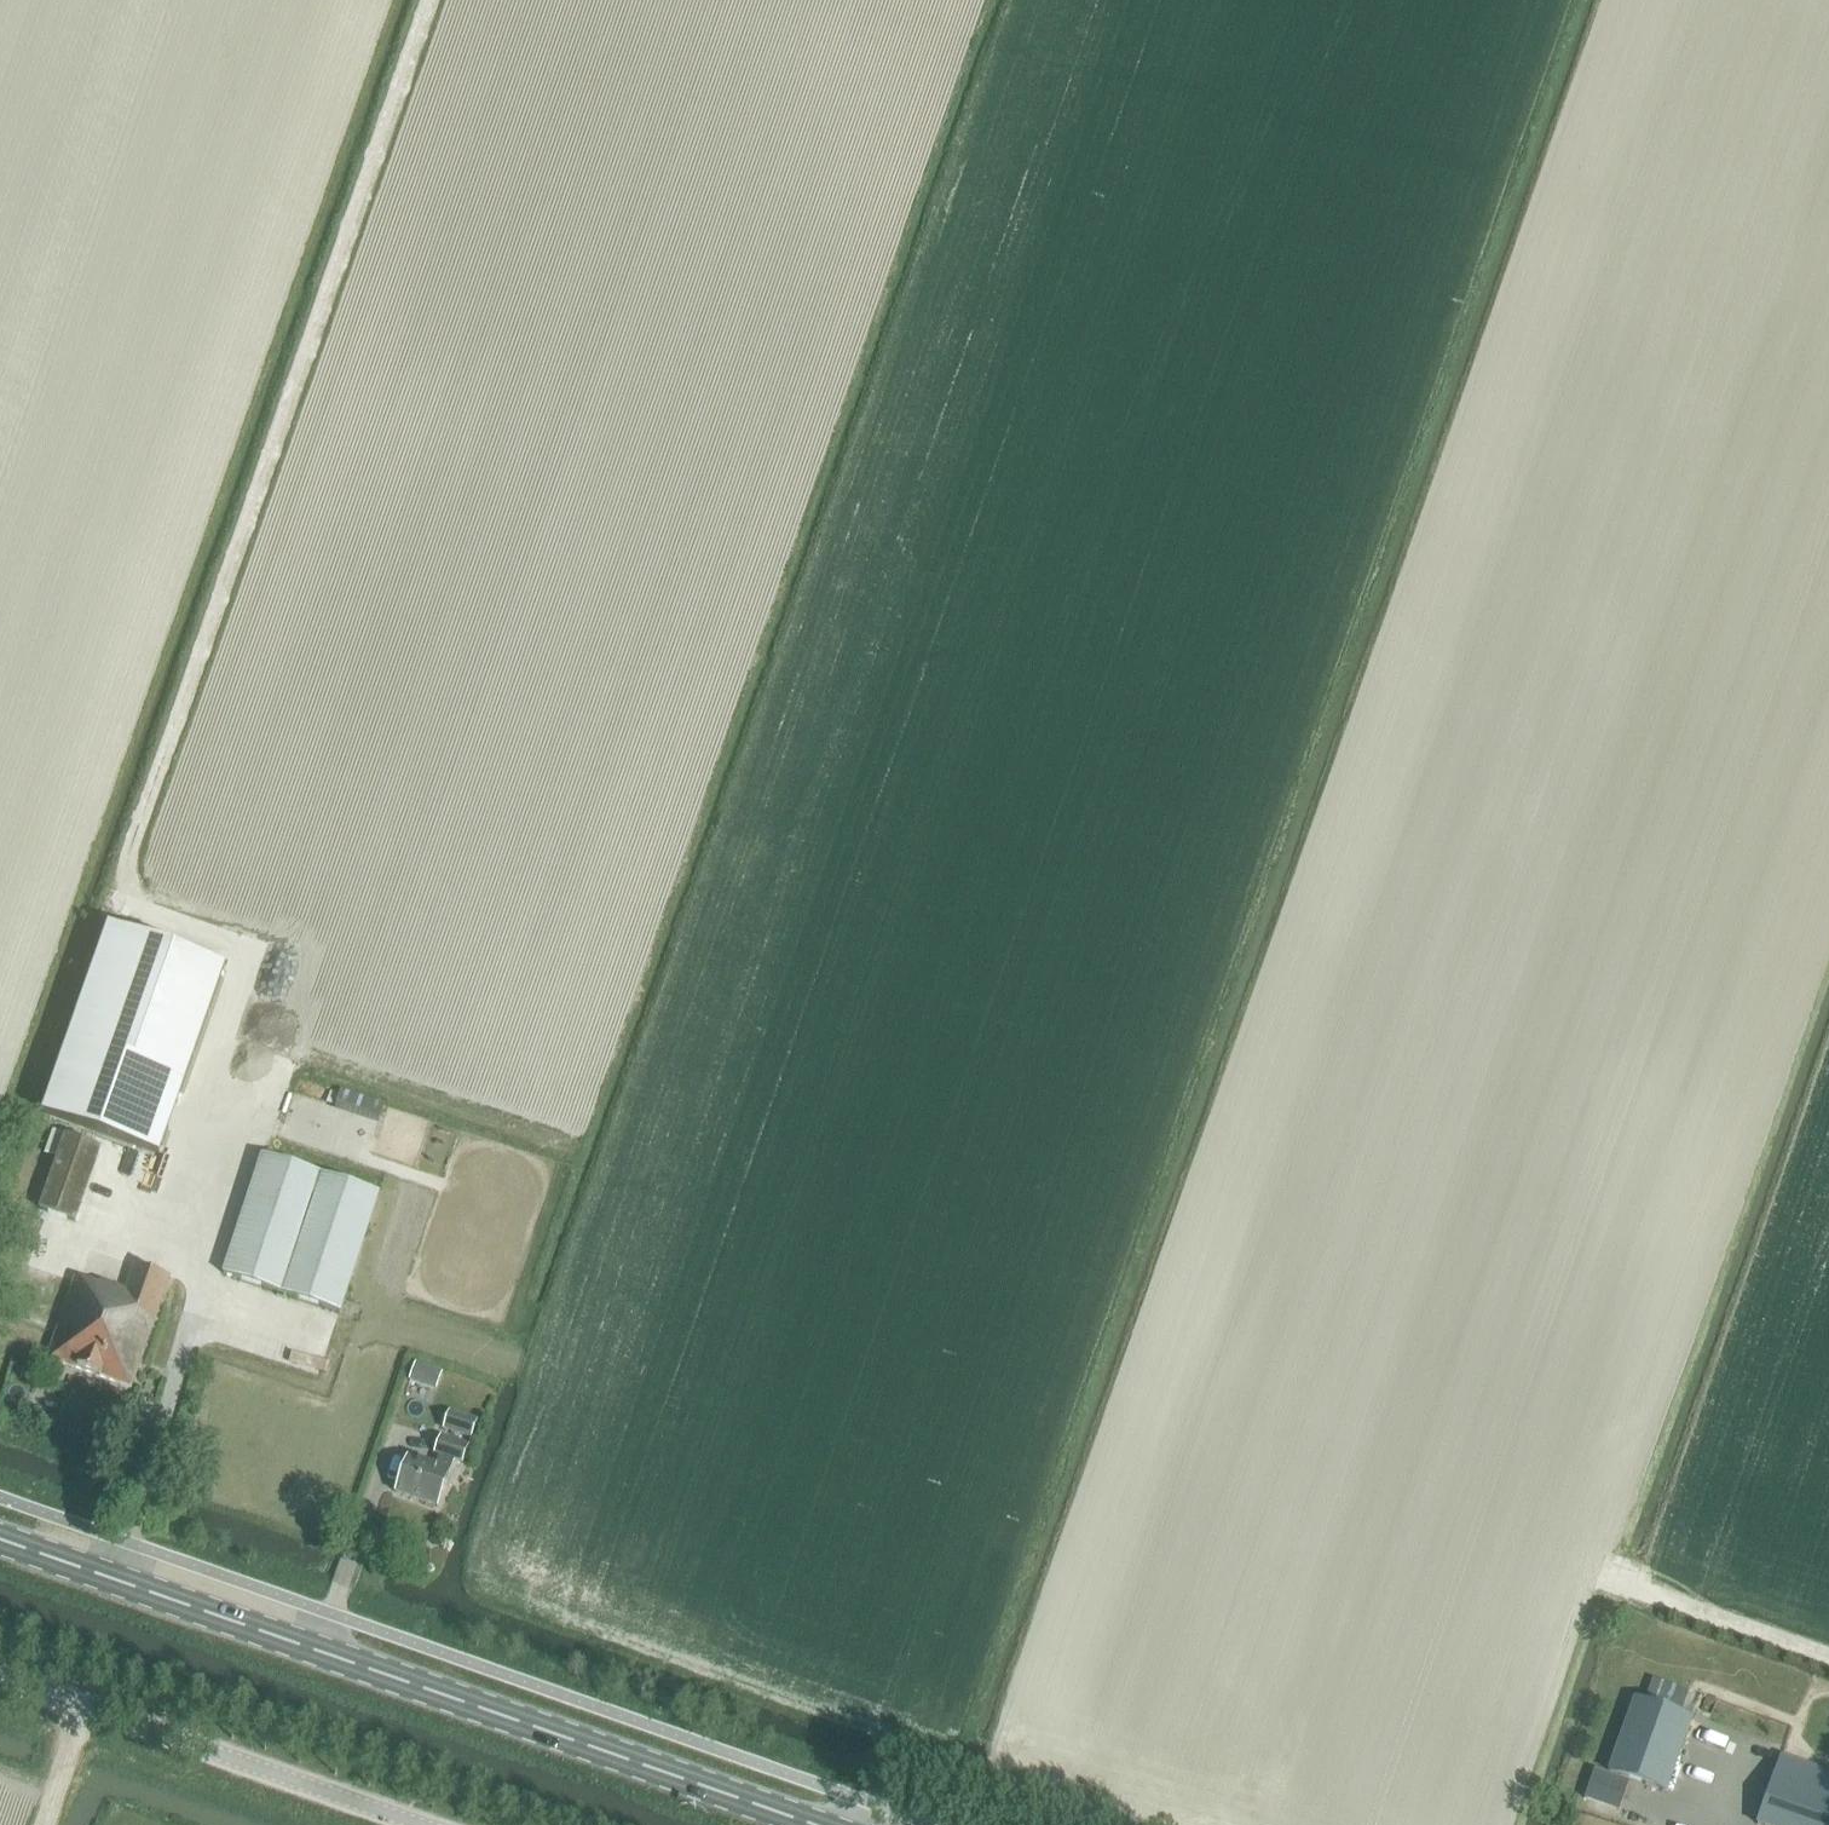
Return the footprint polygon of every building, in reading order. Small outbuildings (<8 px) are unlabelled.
[(43,1114),(160,1155),(224,970),(107,930),(43,1114)] [(39,1210),(76,1223),(102,1149),(65,1137),(39,1210)] [(224,1275),(341,1314),(380,1195),(263,1156),(224,1275)] [(48,1360),(131,1389),(170,1278),(134,1266),(126,1289),(102,1280),(100,1286),(76,1278),(48,1360)] [(443,1430),(472,1440),(478,1422),(449,1412),(443,1430)] [(395,1493),(439,1508),(455,1461),(464,1464),(470,1445),(441,1435),(434,1455),(439,1457),(436,1467),(408,1457),(395,1493)] [(1677,1662),(1680,1649),(1661,1645),(1659,1658),(1677,1662)] [(1636,1656),(1630,1675),(1658,1683),(1663,1663),(1636,1656)] [(1608,1771),(1667,1793),(1693,1720),(1634,1699),(1608,1771)] [(1758,1824),(1828,1824),(1828,1772),(1782,1756),(1757,1824),(1758,1824)]
